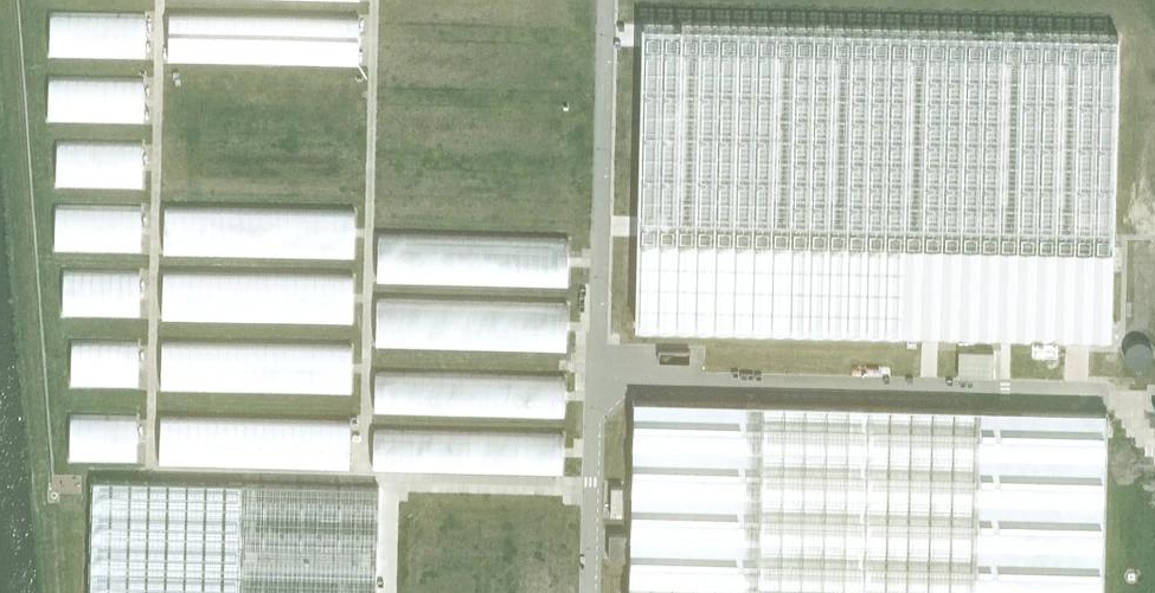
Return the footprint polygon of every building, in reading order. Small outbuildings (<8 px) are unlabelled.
[(51,11),(50,55),(148,57),(149,13),(51,11)] [(169,57),(368,61),(369,16),(170,13),(169,57)] [(924,330),(1112,335),(1115,214),(1119,34),(830,27),(643,23),(636,323),(792,327),(924,330)] [(147,122),(148,77),(50,75),(49,120),(147,122)] [(166,142),(166,184),(359,186),(360,125),(365,125),(365,78),(169,77),(169,124),(203,125),(202,142),(166,142)] [(144,188),(145,141),(56,139),(55,186),(144,188)] [(575,217),(576,173),(383,169),(382,214),(575,217)] [(142,252),(143,204),(54,203),(53,250),(142,252)] [(163,247),(353,252),(354,211),(164,206),(163,247)] [(380,281),(574,283),(574,236),(380,234),(380,281)] [(141,317),(141,269),(62,269),(62,316),(141,317)] [(161,314),(354,316),(355,273),(162,272),(161,314)] [(571,348),(572,302),(377,298),(376,343),(571,348)] [(140,386),(141,341),(69,339),(68,384),(140,386)] [(160,342),(160,386),(352,388),(353,344),(160,342)] [(375,407),(569,412),(570,376),(376,370),(375,407)] [(630,592),(1102,592),(1106,411),(635,399),(630,592)] [(66,414),(67,459),(139,458),(138,413),(66,414)] [(355,420),(161,416),(160,461),(354,465),(355,420)] [(571,431),(373,430),(373,467),(571,469),(571,431)] [(380,487),(245,483),(225,483),(94,479),(91,592),(378,592),(380,487)] [(627,533),(610,533),(609,559),(626,559),(627,533)]
